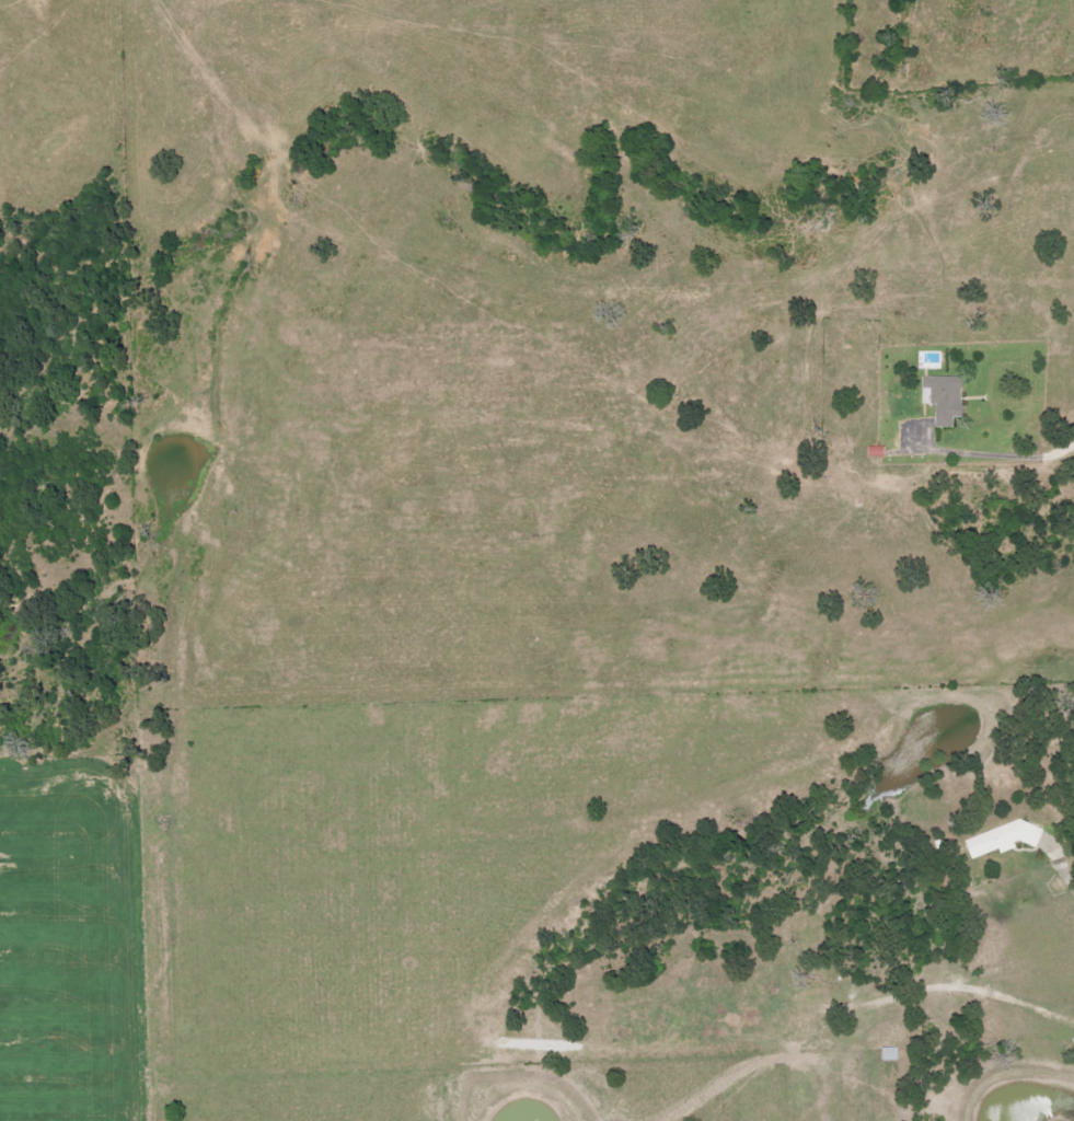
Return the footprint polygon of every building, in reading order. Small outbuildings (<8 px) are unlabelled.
[(935,427),(953,428),(953,418),(961,418),(962,378),(922,377),(922,388),(931,388),(931,405),(936,405),(935,427)] [(964,840),(971,860),(996,851),(1002,853),(1013,849),(1016,841),(1036,847),(1042,828),(1019,820),(964,840)]
